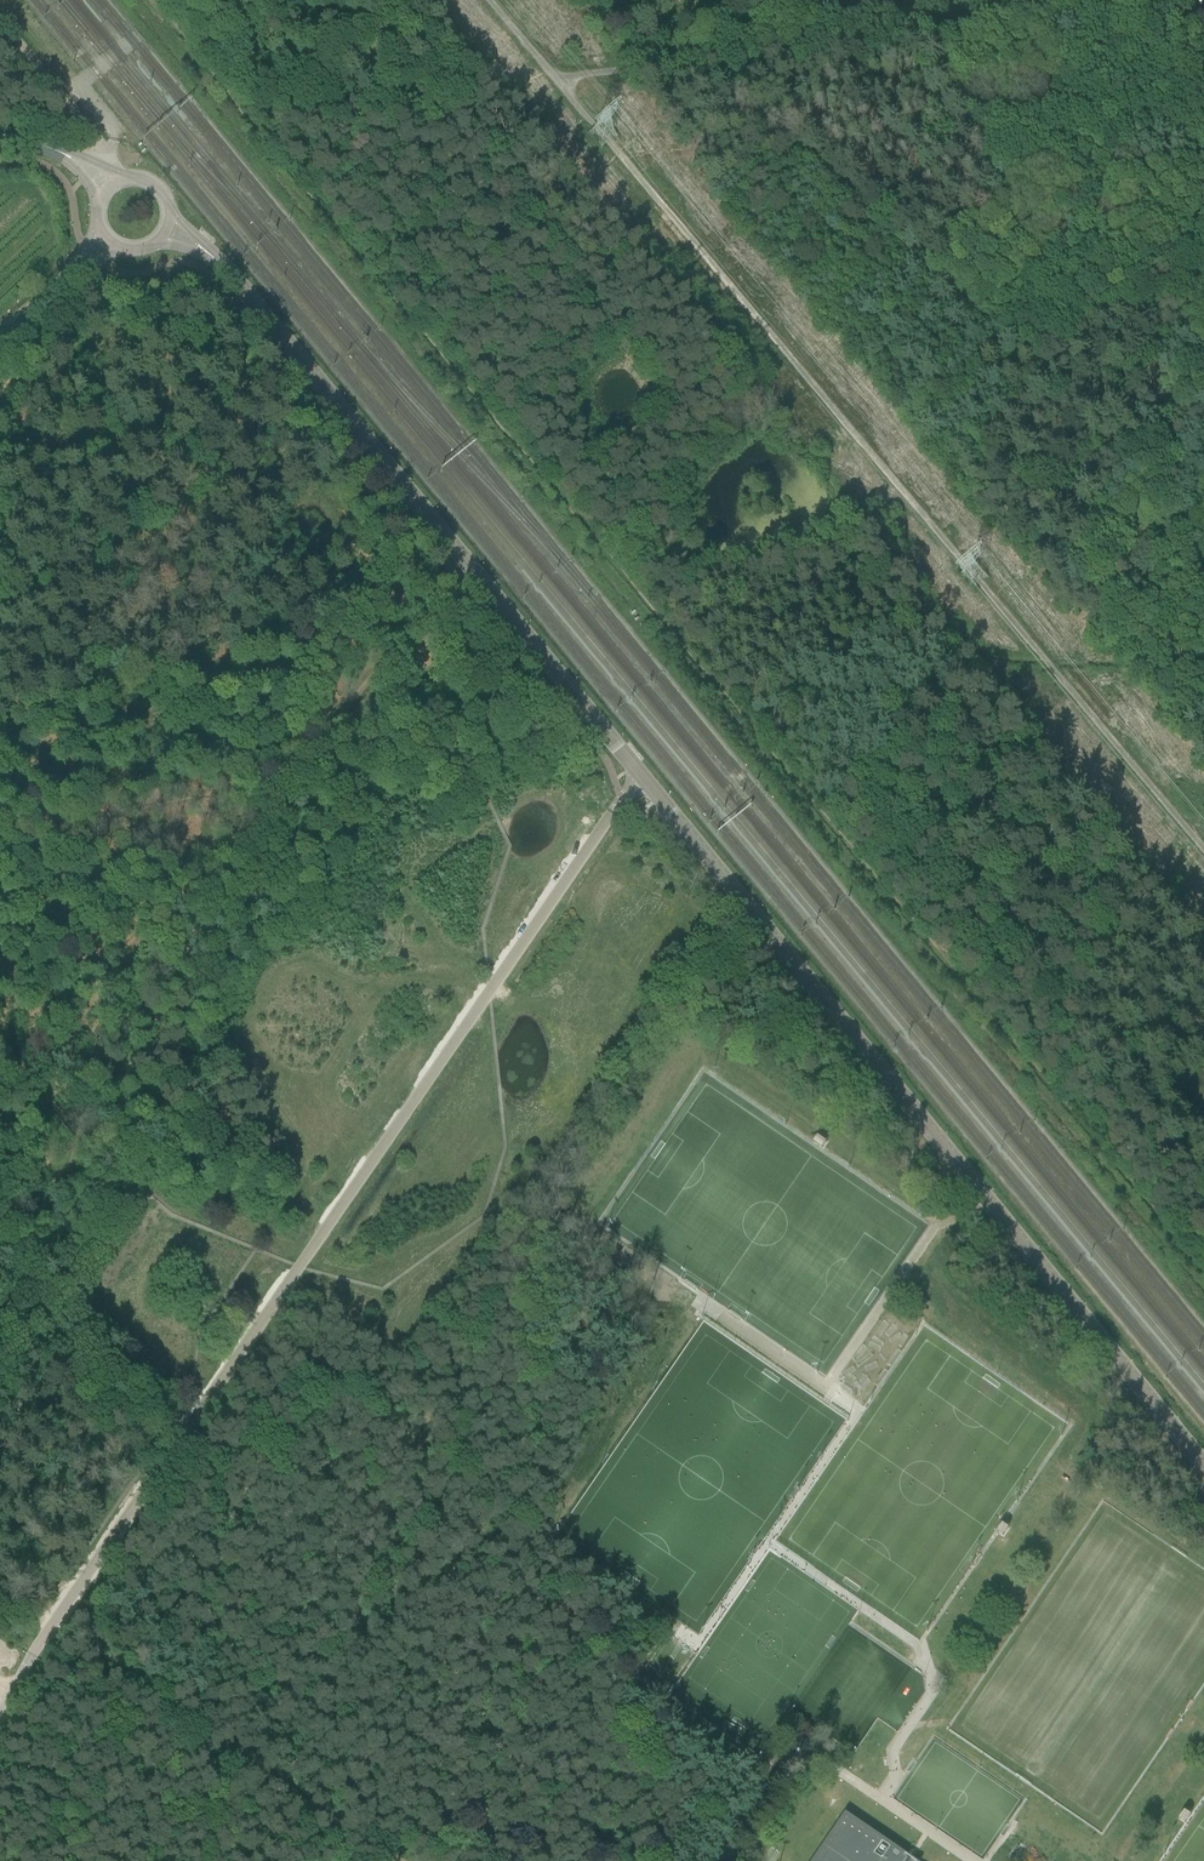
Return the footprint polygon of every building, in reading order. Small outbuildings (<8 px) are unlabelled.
[(716,1293),(710,1302),(727,1313),(733,1305),(716,1293)] [(992,1549),(999,1531),(988,1527),(981,1545),(992,1549)] [(815,1860),(914,1860),(846,1815),(815,1860)]
